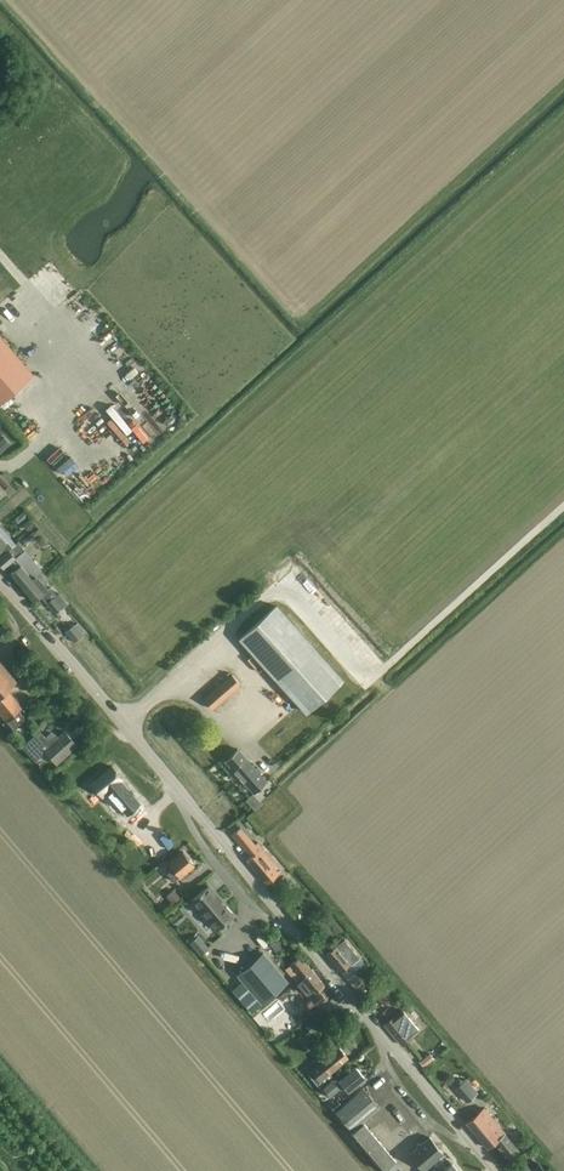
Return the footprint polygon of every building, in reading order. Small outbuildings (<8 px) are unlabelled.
[(34,374),(0,333),(0,403),(34,374)] [(0,440),(0,446),(4,450),(10,444),(3,437),(0,440)] [(4,472),(1,474),(0,474),(0,482),(5,488),(5,489),(0,484),(0,494),(2,496),(7,492),(10,496),(16,491),(8,481),(11,479),(4,472)] [(28,520),(23,525),(28,530),(34,525),(28,520)] [(0,557),(9,549),(16,543),(0,525),(0,557)] [(38,528),(34,532),(36,534),(38,537),(42,533),(38,528)] [(25,544),(36,534),(34,532),(33,531),(22,540),(25,544)] [(43,533),(42,533),(38,537),(45,545),(49,541),(43,533)] [(16,543),(9,549),(16,558),(25,550),(18,541),(16,543)] [(0,557),(0,564),(3,568),(10,563),(16,558),(9,549),(0,557)] [(16,558),(10,563),(16,569),(11,573),(22,587),(36,576),(39,572),(40,572),(42,570),(28,553),(25,550),(16,558)] [(36,576),(22,587),(33,600),(34,599),(40,594),(47,602),(47,603),(55,613),(59,609),(62,607),(53,597),(56,595),(49,587),(47,589),(43,584),(46,581),(39,572),(36,576)] [(342,679),(310,643),(275,605),(239,639),(272,676),(273,677),(273,676),(306,712),(342,679)] [(86,635),(85,633),(77,624),(67,633),(76,643),(86,635)] [(7,720),(18,710),(23,706),(7,689),(17,680),(0,662),(0,712),(7,720)] [(212,709),(215,706),(240,684),(232,675),(204,699),(212,709)] [(20,726),(27,734),(35,727),(27,719),(20,726)] [(77,744),(63,731),(56,738),(50,733),(45,738),(38,732),(21,749),(34,762),(45,752),(57,764),(77,744)] [(255,792),(267,781),(238,748),(225,759),(255,792)] [(145,809),(140,803),(140,802),(122,780),(124,779),(112,765),(91,781),(102,795),(100,797),(114,815),(122,809),(127,814),(132,819),(145,809)] [(247,821),(244,823),(249,829),(252,826),(247,821)] [(257,851),(253,846),(255,844),(241,827),(232,835),(251,857),(247,860),(266,883),(281,870),(264,849),(259,852),(258,850),(257,851)] [(180,877),(194,864),(183,851),(168,863),(172,868),(167,873),(174,881),(179,876),(180,877)] [(216,930),(232,916),(221,902),(222,901),(208,885),(192,899),(204,914),(203,915),(216,930)] [(173,903),(180,897),(174,889),(166,895),(173,903)] [(336,946),(326,954),(340,971),(346,978),(364,962),(360,957),(349,944),(344,939),(336,946)] [(277,940),(275,942),(271,945),(277,954),(283,950),(277,940)] [(242,980),(232,989),(252,1012),(262,1003),(288,981),(263,952),(237,974),(242,980)] [(297,982),(297,981),(311,970),(300,956),(291,965),(286,969),(297,982)] [(311,970),(297,981),(310,997),(304,1002),(312,1012),(327,999),(319,990),(325,985),(311,969),(311,970)] [(384,1006),(395,996),(382,981),(371,991),(384,1006)] [(283,992),(278,996),(282,1001),(287,997),(283,992)] [(310,1016),(305,1009),(299,1014),(304,1021),(310,1016)] [(401,1044),(412,1036),(419,1029),(402,1009),(384,1024),(401,1044)] [(322,1086),(332,1078),(333,1079),(334,1079),(329,1072),(348,1058),(339,1047),(321,1062),(311,1070),(315,1075),(312,1078),(320,1088),(322,1086)] [(423,1067),(434,1058),(429,1053),(419,1062),(423,1067)] [(335,1082),(339,1088),(341,1089),(345,1086),(348,1091),(364,1077),(356,1067),(340,1080),(338,1082),(337,1080),(335,1082)] [(339,1088),(335,1082),(333,1079),(332,1078),(322,1086),(323,1088),(330,1096),(339,1088)] [(456,1080),(454,1083),(456,1087),(464,1080),(460,1078),(456,1080)] [(464,1080),(456,1087),(468,1101),(477,1093),(469,1084),(464,1079),(464,1080)] [(383,1170),(385,1168),(395,1160),(363,1121),(380,1107),(363,1088),(336,1111),(353,1131),(351,1132),(383,1170)] [(337,1099),(330,1105),(334,1110),(341,1104),(337,1099)] [(519,1150),(484,1108),(467,1123),(487,1147),(494,1141),(508,1158),(519,1150)] [(430,1170),(435,1170),(448,1160),(430,1138),(413,1151),(430,1170)] [(529,1160),(526,1163),(517,1170),(546,1170),(539,1162),(536,1165),(535,1163),(533,1164),(529,1160)]
